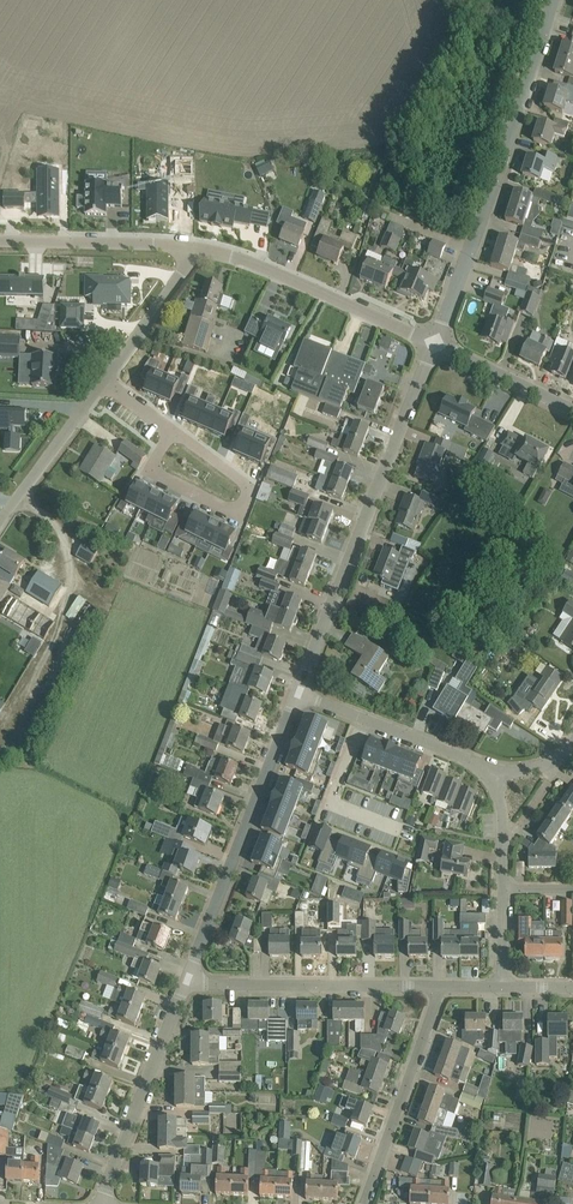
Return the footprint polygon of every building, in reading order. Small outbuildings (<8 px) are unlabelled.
[(571,46),(565,44),(560,58),(572,62),(572,46),(571,46)] [(560,58),(555,73),(572,78),(572,62),(560,58)] [(568,85),(565,94),(550,89),(545,107),(562,113),(566,101),(572,103),(572,87),(568,85)] [(570,124),(567,123),(556,120),(553,128),(539,123),(534,141),(551,146),(554,136),(565,139),(570,124)] [(558,158),(556,158),(545,154),(542,162),(529,158),(523,175),(534,179),(540,181),(540,179),(550,183),(553,173),(558,158)] [(176,162),(176,177),(194,177),(194,162),(176,162)] [(274,171),(273,169),(271,164),(270,162),(265,164),(257,167),(261,177),(274,171)] [(38,197),(38,205),(41,205),(41,207),(41,216),(57,216),(57,198),(59,198),(59,186),(57,186),(57,169),(56,169),(56,173),(41,173),(41,181),(41,187),(41,186),(43,186),(43,197),(38,197)] [(86,208),(86,215),(107,215),(107,207),(122,207),(123,186),(107,186),(107,183),(86,183),(86,197),(78,197),(78,208),(86,208)] [(149,184),(149,221),(169,221),(169,184),(149,184)] [(553,204),(556,195),(536,189),(533,197),(515,191),(511,206),(540,215),(539,206),(540,200),(553,204)] [(316,202),(322,204),(325,196),(315,192),(311,200),(316,202)] [(207,202),(203,222),(213,224),(213,225),(215,226),(215,225),(221,226),(221,227),(223,228),(223,226),(234,228),(235,223),(250,226),(253,211),(219,204),(221,195),(211,193),(209,202),(207,202)] [(5,194),(5,209),(24,209),(24,194),(5,194)] [(315,223),(322,204),(316,202),(310,200),(304,219),(315,223)] [(368,221),(372,206),(363,203),(359,218),(368,221)] [(540,215),(511,206),(506,221),(524,227),(521,234),(541,240),(544,232),(531,228),(533,223),(540,215)] [(284,209),(278,224),(286,227),(281,241),(299,248),(304,235),(304,234),(308,225),(292,218),(294,213),(284,209)] [(337,264),(342,253),(345,245),(352,248),(351,251),(352,251),(358,238),(344,232),(341,239),(329,234),(333,223),(323,218),(312,246),(321,250),(318,256),(337,264)] [(565,219),(563,226),(572,229),(572,222),(565,219)] [(553,228),(551,234),(558,237),(562,224),(554,221),(551,228),(553,228)] [(388,250),(393,237),(387,234),(381,247),(388,250)] [(539,250),(541,240),(521,234),(519,242),(501,237),(496,252),(514,257),(517,250),(524,252),(526,246),(539,250)] [(395,252),(400,240),(393,237),(388,250),(395,252)] [(446,245),(435,241),(433,240),(431,247),(443,252),(446,245)] [(440,259),(443,252),(431,247),(428,254),(440,259)] [(512,266),(514,257),(496,252),(491,267),(509,272),(507,280),(528,286),(530,278),(517,274),(519,268),(512,266)] [(403,269),(402,269),(396,266),(397,262),(385,257),(382,265),(374,284),(386,290),(393,274),(399,277),(403,269)] [(374,284),(382,265),(369,260),(364,258),(361,265),(366,267),(361,279),(374,284)] [(415,263),(407,259),(402,269),(403,269),(399,277),(404,279),(398,292),(408,297),(409,294),(413,296),(422,274),(412,270),(415,263)] [(438,281),(427,276),(422,274),(413,296),(424,301),(429,290),(434,292),(438,281)] [(42,295),(43,277),(0,275),(0,293),(42,295)] [(88,279),(87,297),(95,298),(94,305),(131,307),(132,286),(124,285),(124,281),(88,279)] [(531,287),(528,286),(507,280),(505,285),(521,291),(520,293),(522,298),(526,299),(531,287)] [(217,306),(221,307),(224,297),(219,295),(222,287),(217,285),(218,285),(207,281),(201,301),(197,299),(183,346),(206,353),(207,353),(216,324),(212,323),(217,306)] [(533,316),(540,298),(542,291),(531,287),(526,299),(521,312),(533,316)] [(505,295),(500,293),(489,289),(484,301),(495,305),(500,307),(501,306),(505,295)] [(17,320),(16,330),(46,332),(54,306),(44,305),(40,317),(38,321),(17,320)] [(62,305),(61,327),(83,328),(84,313),(77,313),(77,305),(62,305)] [(500,307),(495,305),(490,319),(482,339),(500,345),(501,342),(507,344),(515,323),(506,319),(510,310),(501,306),(500,307)] [(264,324),(252,319),(246,332),(257,337),(264,324)] [(291,329),(270,319),(263,334),(266,336),(261,346),(275,353),(280,342),(284,344),(291,329)] [(551,341),(543,337),(534,332),(521,358),(540,367),(547,352),(546,351),(551,341)] [(0,337),(0,357),(20,358),(21,337),(0,337)] [(378,347),(388,348),(389,339),(380,337),(378,347)] [(292,391),(298,393),(299,393),(303,395),(317,400),(319,401),(321,402),(327,404),(335,384),(339,385),(349,358),(335,353),(305,341),(294,369),(300,371),(299,374),(296,379),(292,391)] [(569,343),(566,351),(555,347),(549,363),(555,365),(552,373),(566,379),(572,361),(572,345),(569,343)] [(58,356),(32,355),(31,375),(33,375),(33,386),(54,387),(55,369),(58,369),(58,356)] [(335,384),(327,404),(342,410),(348,392),(349,392),(354,394),(362,398),(358,408),(364,410),(375,415),(385,389),(368,383),(365,390),(357,387),(360,379),(363,373),(366,364),(362,362),(349,358),(339,385),(335,384)] [(146,366),(141,379),(149,382),(144,392),(158,398),(166,378),(156,374),(161,364),(151,360),(146,366)] [(188,361),(184,372),(191,375),(196,364),(188,361)] [(248,374),(245,380),(261,388),(264,381),(248,374)] [(166,378),(158,398),(171,403),(175,394),(182,396),(189,379),(182,375),(178,383),(166,378)] [(235,378),(232,385),(239,388),(242,381),(235,378)] [(287,378),(285,385),(291,387),(294,381),(287,378)] [(190,387),(180,410),(187,413),(183,420),(196,426),(205,406),(193,401),(198,390),(190,387)] [(205,406),(196,426),(212,433),(220,413),(212,409),(217,398),(210,395),(205,406)] [(447,396),(439,415),(466,428),(468,428),(468,427),(473,429),(471,435),(487,442),(496,427),(478,419),(477,421),(472,418),(473,417),(476,409),(468,405),(469,404),(457,399),(457,400),(447,396)] [(327,404),(323,413),(338,418),(342,410),(327,404)] [(220,413),(212,433),(225,438),(228,431),(233,433),(241,414),(235,412),(232,418),(220,413)] [(0,417),(0,434),(13,434),(13,417),(0,417)] [(242,419),(234,438),(240,441),(235,453),(248,459),(260,432),(247,427),(249,422),(242,419)] [(370,428),(359,424),(355,423),(347,420),(342,434),(364,443),(370,428)] [(260,432),(248,459),(262,465),(263,462),(267,464),(277,440),(260,432)] [(525,442),(509,433),(502,445),(519,454),(517,457),(529,463),(524,474),(534,479),(548,451),(527,440),(525,442)] [(358,457),(364,443),(342,434),(339,441),(334,439),(331,446),(337,448),(336,448),(345,451),(344,452),(358,457)] [(329,445),(324,443),(310,437),(307,445),(318,450),(326,452),(329,445)] [(452,445),(449,444),(438,439),(435,448),(426,444),(420,461),(422,462),(416,476),(439,486),(445,468),(440,466),(445,454),(465,461),(469,450),(452,444),(452,445)] [(137,471),(147,457),(126,441),(119,451),(134,462),(131,467),(137,471)] [(115,457),(103,450),(99,448),(90,463),(88,462),(82,471),(92,477),(100,482),(104,476),(112,481),(115,475),(107,470),(115,457)] [(326,453),(326,452),(318,450),(315,458),(318,459),(327,463),(324,468),(328,469),(325,477),(348,485),(353,471),(338,465),(340,459),(326,453)] [(494,455),(485,450),(479,461),(488,466),(494,455)] [(565,463),(558,476),(572,484),(572,468),(565,463)] [(299,476),(269,465),(264,477),(293,489),(299,476)] [(342,500),(348,485),(325,477),(320,491),(342,500)] [(260,483),(254,499),(263,502),(269,486),(260,483)] [(150,491),(137,485),(133,494),(128,492),(118,509),(124,512),(129,504),(141,510),(150,491)] [(289,500),(306,507),(311,495),(294,489),(289,500)] [(165,498),(150,491),(141,510),(150,515),(146,522),(151,525),(155,518),(165,498)] [(420,501),(406,496),(402,506),(403,506),(396,524),(414,531),(425,504),(434,507),(433,509),(442,512),(448,504),(423,494),(420,501)] [(178,505),(165,498),(155,518),(167,524),(164,530),(173,535),(181,518),(173,514),(178,505)] [(334,512),(311,503),(305,519),(314,522),(328,528),(334,512)] [(210,521),(197,514),(192,523),(184,519),(176,536),(180,538),(187,536),(188,534),(200,540),(210,521)] [(322,543),(328,528),(305,519),(313,523),(310,530),(302,527),(299,534),(322,543)] [(223,527),(210,521),(200,540),(213,546),(223,527)] [(106,527),(105,531),(112,533),(113,531),(115,527),(108,524),(106,527)] [(282,524),(279,533),(293,538),(296,529),(282,524)] [(235,533),(223,527),(213,546),(225,552),(223,557),(229,560),(234,550),(229,547),(235,533)] [(127,539),(127,540),(134,543),(136,536),(130,533),(127,539)] [(273,543),(291,550),(294,540),(276,534),(273,543)] [(403,547),(405,548),(409,540),(394,534),(390,542),(403,547)] [(512,535),(501,552),(510,558),(521,541),(512,535)] [(162,539),(158,547),(165,551),(170,542),(162,539)] [(76,557),(91,566),(100,550),(85,542),(76,557)] [(171,545),(168,552),(175,555),(177,548),(171,545)] [(317,556),(306,551),(294,547),(288,562),(288,563),(311,571),(317,556)] [(409,566),(417,553),(403,547),(400,555),(385,550),(375,576),(382,579),(381,579),(383,580),(381,585),(398,592),(408,566),(409,566)] [(572,566),(572,548),(565,561),(572,566)] [(18,559),(8,552),(0,565),(0,568),(0,603),(11,585),(11,586),(15,577),(16,578),(25,563),(18,559)] [(199,558),(195,566),(201,569),(205,561),(199,558)] [(288,563),(288,562),(280,559),(275,572),(261,566),(258,576),(264,578),(276,582),(278,574),(283,576),(282,578),(305,587),(311,571),(288,563)] [(218,568),(215,575),(224,579),(227,572),(218,568)] [(241,573),(230,569),(222,589),(233,593),(241,573)] [(562,578),(570,583),(572,577),(572,573),(567,570),(562,578)] [(39,572),(26,593),(49,607),(62,586),(39,572)] [(276,582),(264,578),(260,587),(279,594),(282,585),(276,582)] [(232,595),(221,590),(214,611),(225,615),(232,595)] [(287,596),(280,593),(275,608),(297,617),(303,601),(287,595),(287,596)] [(72,621),(84,602),(76,596),(64,616),(72,621)] [(8,597),(1,612),(27,625),(45,634),(52,619),(8,597)] [(572,602),(564,613),(572,619),(572,603),(572,602)] [(269,615),(252,609),(246,623),(253,626),(270,633),(273,626),(290,633),(294,625),(296,625),(298,619),(296,618),(297,617),(275,608),(274,609),(271,608),(269,615)] [(373,629),(363,622),(359,629),(369,635),(373,629)] [(203,639),(211,643),(216,631),(213,630),(214,628),(208,626),(203,639)] [(283,654),(286,644),(271,638),(270,639),(268,638),(270,633),(253,626),(250,635),(260,639),(259,643),(268,646),(264,656),(279,662),(280,661),(282,660),(284,655),(283,654)] [(15,646),(30,656),(41,641),(26,630),(15,646)] [(564,643),(572,649),(572,650),(572,630),(564,643)] [(459,641),(471,649),(478,639),(466,631),(459,641)] [(388,658),(364,642),(354,635),(346,646),(365,658),(353,676),(361,681),(362,679),(371,685),(370,687),(379,693),(385,682),(379,678),(380,677),(377,675),(388,658)] [(205,658),(211,643),(203,639),(191,670),(201,673),(205,663),(202,662),(203,657),(205,658)] [(248,648),(243,645),(242,647),(240,653),(240,654),(259,661),(263,653),(256,650),(256,651),(248,648)] [(231,650),(228,658),(234,660),(236,652),(231,650)] [(256,669),(259,661),(240,654),(236,652),(234,660),(232,664),(241,668),(234,686),(249,692),(250,689),(266,695),(274,676),(256,669)] [(428,655),(424,660),(436,668),(436,670),(444,673),(446,666),(428,655)] [(448,686),(434,710),(454,722),(457,718),(466,703),(473,692),(472,691),(467,688),(478,670),(476,669),(480,663),(470,657),(456,680),(463,684),(458,692),(448,686)] [(516,698),(510,704),(520,716),(526,709),(530,711),(534,705),(542,711),(551,698),(550,697),(562,679),(563,680),(564,679),(541,665),(536,672),(542,676),(538,682),(530,677),(516,698)] [(201,674),(201,673),(191,670),(179,701),(186,703),(188,704),(192,693),(188,692),(191,684),(197,686),(201,674)] [(445,673),(444,673),(436,670),(429,688),(438,691),(441,683),(444,675),(445,673)] [(246,700),(249,692),(234,686),(231,694),(238,697),(235,707),(243,710),(240,717),(255,723),(262,706),(251,701),(247,700),(246,700)] [(466,703),(457,718),(485,734),(489,727),(497,732),(502,723),(510,728),(515,721),(490,706),(485,715),(471,706),(477,696),(477,695),(477,694),(478,693),(473,691),(473,692),(466,703)] [(182,714),(186,703),(179,701),(167,732),(178,736),(180,731),(177,730),(180,723),(176,722),(180,713),(182,714)] [(226,709),(223,717),(236,722),(239,715),(226,709)] [(306,718),(301,731),(320,738),(323,739),(328,726),(306,718)] [(235,730),(226,727),(221,725),(215,740),(199,734),(195,743),(206,747),(217,751),(220,744),(228,747),(228,748),(243,754),(251,735),(235,729),(235,730)] [(301,731),(296,743),(315,750),(318,751),(318,750),(323,739),(320,738),(301,731)] [(372,741),(362,767),(375,772),(377,768),(376,768),(385,745),(372,741)] [(296,743),(291,755),(311,762),(317,765),(318,764),(323,752),(318,750),(318,751),(315,750),(296,743)] [(385,745),(376,768),(377,768),(388,772),(397,750),(385,745)] [(397,750),(388,772),(400,777),(409,755),(397,750)] [(291,755),(287,767),(314,778),(319,764),(318,764),(317,765),(311,762),(291,755)] [(400,777),(398,781),(418,789),(425,773),(417,770),(421,760),(409,755),(400,777)] [(238,768),(227,763),(223,762),(223,763),(212,759),(209,767),(207,774),(202,772),(188,767),(185,774),(194,778),(194,779),(210,785),(214,777),(217,778),(217,779),(231,785),(238,768)] [(437,804),(438,802),(447,778),(448,775),(431,769),(427,780),(422,793),(433,797),(431,802),(437,804)] [(452,813),(453,811),(462,787),(463,784),(447,778),(438,802),(449,806),(447,811),(452,813)] [(208,792),(210,785),(194,779),(191,787),(198,789),(195,797),(198,798),(195,808),(217,816),(224,798),(208,792)] [(298,802),(303,789),(281,780),(276,793),(298,802)] [(572,786),(559,806),(548,822),(561,830),(572,815),(570,814),(572,810),(572,787),(572,786)] [(464,814),(462,820),(467,822),(469,817),(478,793),(462,787),(453,811),(464,814)] [(276,793),(272,805),(294,814),(298,802),(276,793)] [(403,798),(399,808),(409,812),(412,802),(403,798)] [(294,814),(272,805),(267,817),(289,826),(294,814)] [(435,826),(439,816),(431,813),(427,824),(435,826)] [(284,838),(289,826),(267,817),(262,830),(269,833),(284,838)] [(170,840),(174,829),(156,821),(153,832),(166,838),(166,839),(170,840)] [(212,830),(201,825),(191,821),(187,830),(178,826),(175,834),(205,846),(208,839),(211,838),(213,833),(211,831),(212,830)] [(540,839),(535,846),(543,851),(543,854),(557,854),(556,848),(551,845),(561,830),(548,822),(537,837),(540,839)] [(329,839),(332,832),(318,827),(310,847),(322,852),(318,863),(320,863),(326,866),(335,842),(329,839)] [(279,859),(284,846),(282,845),(284,838),(269,833),(266,839),(262,837),(257,850),(279,859)] [(344,837),(341,844),(335,842),(326,866),(333,868),(334,869),(338,858),(350,863),(358,842),(344,837)] [(417,862),(427,864),(430,850),(437,851),(439,841),(422,838),(417,862)] [(543,851),(535,846),(525,839),(521,844),(529,849),(529,868),(557,867),(557,854),(543,854),(543,851)] [(174,842),(169,856),(177,859),(174,867),(166,864),(163,871),(164,871),(176,876),(179,870),(194,875),(200,860),(192,857),(194,850),(182,845),(174,842)] [(371,847),(358,842),(350,863),(361,867),(357,878),(358,878),(365,881),(374,857),(368,854),(371,847)] [(464,845),(453,843),(447,842),(441,872),(468,877),(471,861),(461,860),(464,845)] [(274,871),(279,859),(257,850),(252,863),(257,864),(254,871),(269,877),(272,870),(274,871)] [(380,859),(374,857),(365,881),(372,883),(373,884),(377,873),(388,878),(396,857),(383,852),(380,859)] [(410,862),(396,857),(388,878),(398,881),(398,893),(408,893),(412,871),(407,869),(410,862)] [(286,876),(289,864),(278,862),(275,874),(286,876)] [(523,874),(522,862),(514,862),(515,875),(523,874)] [(164,871),(163,871),(148,865),(145,873),(161,879),(164,871)] [(276,894),(281,882),(259,874),(257,880),(254,879),(247,897),(262,903),(267,890),(276,894)] [(318,875),(315,884),(325,888),(328,880),(328,879),(318,875)] [(171,883),(167,882),(164,880),(162,887),(169,889),(165,898),(183,905),(183,904),(182,904),(185,896),(186,897),(189,889),(171,882),(171,883)] [(165,898),(158,896),(152,911),(159,914),(176,921),(179,913),(178,913),(181,905),(182,906),(183,905),(165,898)] [(149,908),(131,901),(128,909),(146,917),(149,908)] [(572,926),(572,902),(562,902),(562,926),(572,926)] [(328,924),(341,925),(341,904),(329,904),(328,924)] [(271,929),(273,929),(273,914),(263,914),(263,929),(271,929)] [(305,914),(295,914),(295,927),(305,927),(305,914)] [(347,915),(346,923),(355,923),(355,916),(347,915)] [(461,931),(461,958),(479,958),(479,941),(478,941),(478,931),(472,931),(472,924),(486,924),(486,915),(461,915),(461,924),(461,931)] [(531,918),(518,918),(518,944),(527,944),(526,958),(535,958),(536,960),(538,961),(541,961),(543,961),(544,958),(545,958),(545,932),(531,932),(531,918)] [(253,925),(249,924),(238,920),(230,941),(254,950),(254,952),(262,952),(262,938),(254,938),(249,936),(253,925)] [(422,931),(412,931),(413,923),(409,923),(409,922),(400,922),(400,942),(410,942),(410,945),(410,957),(428,957),(428,941),(422,941),(422,931)] [(445,922),(434,922),(434,941),(443,941),(443,957),(461,958),(461,931),(445,931),(445,922)] [(155,928),(146,924),(144,923),(140,931),(137,940),(140,941),(148,944),(148,945),(155,947),(155,948),(157,949),(157,948),(164,951),(172,933),(155,927),(155,928)] [(385,930),(377,930),(377,923),(364,923),(364,940),(376,940),(375,957),(395,957),(395,939),(395,930),(385,930)] [(357,940),(357,931),(357,925),(347,925),(347,931),(338,931),(338,940),(338,957),(357,957),(357,940)] [(290,930),(281,930),(281,939),(271,939),(270,957),(290,957),(290,939),(290,930)] [(321,930),(312,930),(303,930),(303,941),(302,941),(302,957),(321,957),(321,941),(321,930)] [(562,932),(545,932),(545,958),(546,958),(546,960),(549,961),(551,961),(553,961),(554,958),(563,958),(563,941),(561,941),(562,932)] [(119,942),(134,948),(137,939),(122,934),(119,942)] [(134,948),(119,942),(115,952),(135,959),(132,967),(142,972),(139,980),(154,985),(161,968),(146,963),(149,954),(134,948)] [(118,978),(101,972),(97,982),(115,989),(118,978)] [(129,990),(129,991),(119,987),(118,989),(116,989),(111,1001),(123,1006),(141,1012),(147,997),(129,990)] [(100,1020),(104,1009),(82,1001),(79,1011),(88,1015),(100,1020)] [(221,1017),(229,1017),(229,1006),(222,1006),(222,1004),(205,1004),(205,1023),(221,1023),(221,1017)] [(250,1004),(250,1020),(259,1020),(259,1030),(268,1030),(268,1041),(287,1041),(287,1020),(269,1020),(269,1005),(250,1004)] [(317,1021),(317,1017),(317,1005),(298,1005),(298,1017),(298,1030),(316,1031),(317,1021)] [(350,1021),(350,1005),(335,1005),(334,1021),(328,1021),(328,1047),(340,1048),(340,1038),(342,1038),(342,1032),(343,1021),(350,1021)] [(364,1021),(365,1017),(365,1005),(350,1005),(350,1021),(356,1021),(356,1032),(364,1032),(364,1021)] [(135,1027),(141,1012),(123,1006),(121,1012),(110,1008),(108,1015),(118,1019),(118,1020),(135,1027)] [(233,1026),(241,1026),(241,1010),(234,1009),(233,1026)] [(386,1032),(388,1032),(399,1036),(405,1019),(392,1014),(391,1016),(382,1013),(378,1022),(379,1023),(378,1033),(385,1035),(386,1032)] [(100,1021),(100,1020),(88,1015),(85,1023),(99,1028),(101,1021),(100,1021)] [(486,1033),(486,1029),(486,1017),(467,1017),(467,1031),(463,1031),(462,1040),(476,1047),(477,1042),(484,1042),(484,1033),(486,1033)] [(505,1023),(500,1023),(500,1032),(499,1043),(523,1043),(523,1017),(505,1017),(505,1023)] [(568,1017),(549,1017),(549,1030),(550,1030),(550,1041),(536,1040),(536,1066),(550,1066),(550,1058),(557,1058),(558,1038),(568,1038),(568,1017)] [(113,1033),(107,1031),(103,1029),(100,1035),(111,1039),(107,1048),(124,1054),(130,1039),(113,1032),(113,1033)] [(242,1038),(242,1030),(233,1030),(223,1030),(223,1038),(242,1038)] [(500,1032),(490,1031),(488,1050),(498,1051),(499,1043),(500,1032)] [(289,1052),(299,1052),(299,1033),(289,1033),(289,1052)] [(220,1035),(205,1035),(193,1035),(193,1050),(219,1050),(220,1044),(220,1035)] [(371,1051),(371,1036),(361,1036),(361,1050),(362,1050),(371,1051)] [(381,1054),(387,1038),(381,1036),(371,1036),(371,1051),(377,1053),(379,1054),(381,1054)] [(461,1046),(459,1046),(448,1042),(442,1059),(464,1067),(469,1052),(460,1049),(461,1046)] [(85,1052),(69,1047),(67,1051),(51,1045),(50,1046),(49,1046),(48,1048),(65,1055),(66,1054),(82,1061),(85,1052)] [(533,1048),(522,1046),(518,1066),(529,1068),(533,1048)] [(119,1069),(124,1054),(107,1048),(104,1055),(94,1051),(92,1057),(102,1061),(102,1062),(119,1069)] [(493,1064),(496,1057),(480,1049),(477,1056),(493,1064)] [(219,1057),(219,1050),(193,1050),(193,1065),(219,1065),(219,1072),(241,1072),(241,1063),(219,1063),(219,1057)] [(377,1053),(371,1051),(362,1050),(358,1060),(362,1061),(360,1066),(370,1069),(368,1075),(383,1081),(388,1066),(374,1061),(377,1053)] [(379,1054),(377,1059),(390,1063),(392,1058),(381,1054),(379,1054)] [(458,1082),(464,1067),(442,1059),(436,1076),(449,1081),(450,1079),(458,1082)] [(368,1075),(350,1069),(345,1083),(345,1082),(343,1089),(362,1096),(364,1089),(378,1095),(383,1081),(368,1075)] [(322,1071),(318,1083),(324,1085),(328,1073),(322,1071)] [(97,1076),(91,1073),(86,1072),(84,1078),(94,1082),(91,1089),(108,1096),(114,1082),(97,1075),(97,1076)] [(241,1083),(241,1072),(219,1072),(219,1082),(241,1083)] [(205,1093),(205,1085),(205,1078),(195,1078),(195,1077),(177,1077),(177,1093),(205,1093)] [(466,1085),(463,1093),(477,1098),(480,1089),(466,1085)] [(316,1097),(331,1098),(332,1088),(317,1086),(316,1097)] [(444,1094),(445,1092),(431,1087),(425,1105),(448,1113),(454,1098),(453,1097),(444,1094)] [(102,1111),(108,1096),(91,1089),(88,1097),(78,1093),(75,1100),(85,1104),(102,1111)] [(69,1104),(72,1096),(58,1091),(55,1098),(69,1104)] [(205,1107),(205,1093),(177,1093),(177,1107),(195,1107),(205,1107)] [(463,1093),(460,1102),(480,1110),(483,1100),(477,1098),(463,1093)] [(9,1095),(4,1117),(17,1120),(24,1096),(9,1095)] [(50,1106),(74,1114),(76,1108),(53,1099),(50,1106)] [(359,1104),(350,1101),(343,1099),(340,1108),(347,1110),(356,1113),(353,1122),(367,1127),(373,1109),(359,1104)] [(226,1114),(226,1104),(210,1104),(210,1114),(209,1114),(226,1114)] [(443,1127),(448,1113),(425,1105),(419,1122),(433,1127),(443,1127)] [(95,1139),(100,1125),(69,1113),(63,1127),(95,1139)] [(210,1125),(209,1114),(210,1114),(193,1114),(193,1124),(210,1125)] [(336,1116),(333,1124),(347,1129),(349,1121),(336,1116)] [(187,1120),(173,1120),(161,1119),(160,1134),(176,1135),(186,1135),(186,1128),(187,1120)] [(90,1153),(95,1139),(63,1127),(61,1134),(70,1138),(68,1144),(90,1153)] [(446,1128),(443,1137),(457,1140),(460,1131),(446,1128)] [(25,1157),(25,1149),(13,1148),(14,1130),(0,1129),(0,1155),(10,1156),(9,1164),(8,1164),(8,1169),(7,1181),(23,1182),(24,1165),(25,1157)] [(410,1142),(408,1147),(410,1148),(409,1149),(417,1152),(415,1159),(422,1162),(433,1166),(434,1165),(436,1158),(438,1159),(441,1150),(435,1148),(437,1142),(428,1139),(429,1136),(416,1132),(412,1143),(410,1142)] [(186,1141),(186,1135),(160,1134),(160,1149),(172,1150),(185,1150),(185,1156),(190,1156),(200,1156),(200,1150),(200,1147),(186,1147),(187,1141),(186,1141)] [(49,1145),(62,1150),(65,1140),(50,1135),(47,1144),(48,1144),(49,1145)] [(361,1142),(350,1138),(348,1137),(347,1139),(338,1136),(333,1152),(327,1150),(319,1147),(318,1149),(324,1156),(343,1163),(345,1156),(347,1156),(347,1157),(349,1158),(350,1157),(355,1159),(361,1142)] [(301,1171),(302,1142),(291,1141),(291,1156),(293,1156),(292,1170),(301,1171)] [(311,1143),(302,1142),(301,1171),(309,1171),(311,1143)] [(62,1150),(49,1145),(48,1144),(48,1145),(48,1154),(46,1182),(53,1182),(58,1168),(65,1170),(61,1179),(77,1185),(84,1167),(61,1159),(64,1151),(61,1150),(62,1150)] [(224,1165),(225,1148),(213,1147),(213,1151),(212,1167),(213,1164),(224,1165)] [(202,1150),(200,1150),(200,1156),(190,1156),(190,1169),(183,1168),(182,1177),(182,1193),(201,1194),(202,1181),(211,1182),(212,1167),(213,1151),(202,1151),(202,1150)] [(267,1153),(264,1153),(258,1153),(257,1153),(257,1158),(256,1166),(256,1180),(261,1180),(261,1197),(276,1198),(277,1181),(269,1180),(270,1172),(266,1172),(267,1153)] [(483,1156),(481,1165),(483,1165),(488,1166),(490,1157),(483,1156)] [(39,1183),(40,1171),(40,1166),(40,1158),(33,1157),(32,1166),(24,1165),(23,1182),(39,1183)] [(159,1167),(143,1166),(141,1186),(149,1186),(149,1187),(151,1187),(152,1186),(159,1187),(159,1178),(175,1178),(176,1157),(159,1157),(159,1167)] [(414,1166),(411,1175),(417,1177),(423,1163),(406,1157),(404,1162),(414,1166)] [(249,1158),(249,1166),(256,1166),(257,1158),(249,1158)] [(564,1163),(559,1181),(572,1186),(572,1166),(564,1163)] [(451,1164),(450,1177),(458,1177),(459,1164),(451,1164)] [(442,1166),(434,1165),(433,1166),(432,1175),(441,1176),(442,1166)] [(483,1165),(479,1187),(490,1188),(493,1166),(488,1166),(483,1165)] [(234,1178),(233,1178),(226,1178),(226,1168),(219,1168),(218,1177),(217,1177),(216,1194),(232,1195),(234,1178)] [(248,1196),(249,1184),(249,1179),(249,1170),(242,1169),(242,1179),(234,1178),(232,1195),(248,1196)] [(351,1178),(348,1178),(348,1173),(332,1172),(332,1184),(323,1184),(322,1200),(338,1201),(339,1186),(350,1187),(351,1178)] [(293,1173),(286,1173),(285,1181),(277,1181),(276,1198),(292,1199),(293,1182),(292,1182),(293,1173)] [(322,1200),(323,1184),(314,1183),(315,1175),(309,1174),(308,1183),(307,1183),(306,1199),(322,1200)] [(555,1190),(557,1178),(539,1175),(537,1188),(555,1190)] [(413,1178),(400,1178),(400,1189),(411,1189),(411,1188),(413,1188),(413,1180),(413,1178)] [(413,1180),(413,1188),(411,1188),(411,1189),(410,1203),(430,1203),(431,1190),(431,1181),(420,1181),(421,1180),(413,1180)] [(431,1190),(430,1203),(450,1203),(450,1190),(449,1190),(449,1182),(442,1181),(442,1190),(431,1190)] [(503,1189),(495,1188),(494,1197),(493,1197),(492,1203),(516,1203),(516,1200),(501,1198),(503,1189)] [(532,1193),(530,1202),(516,1200),(516,1203),(539,1203),(540,1203),(538,1203),(539,1194),(532,1193)]
